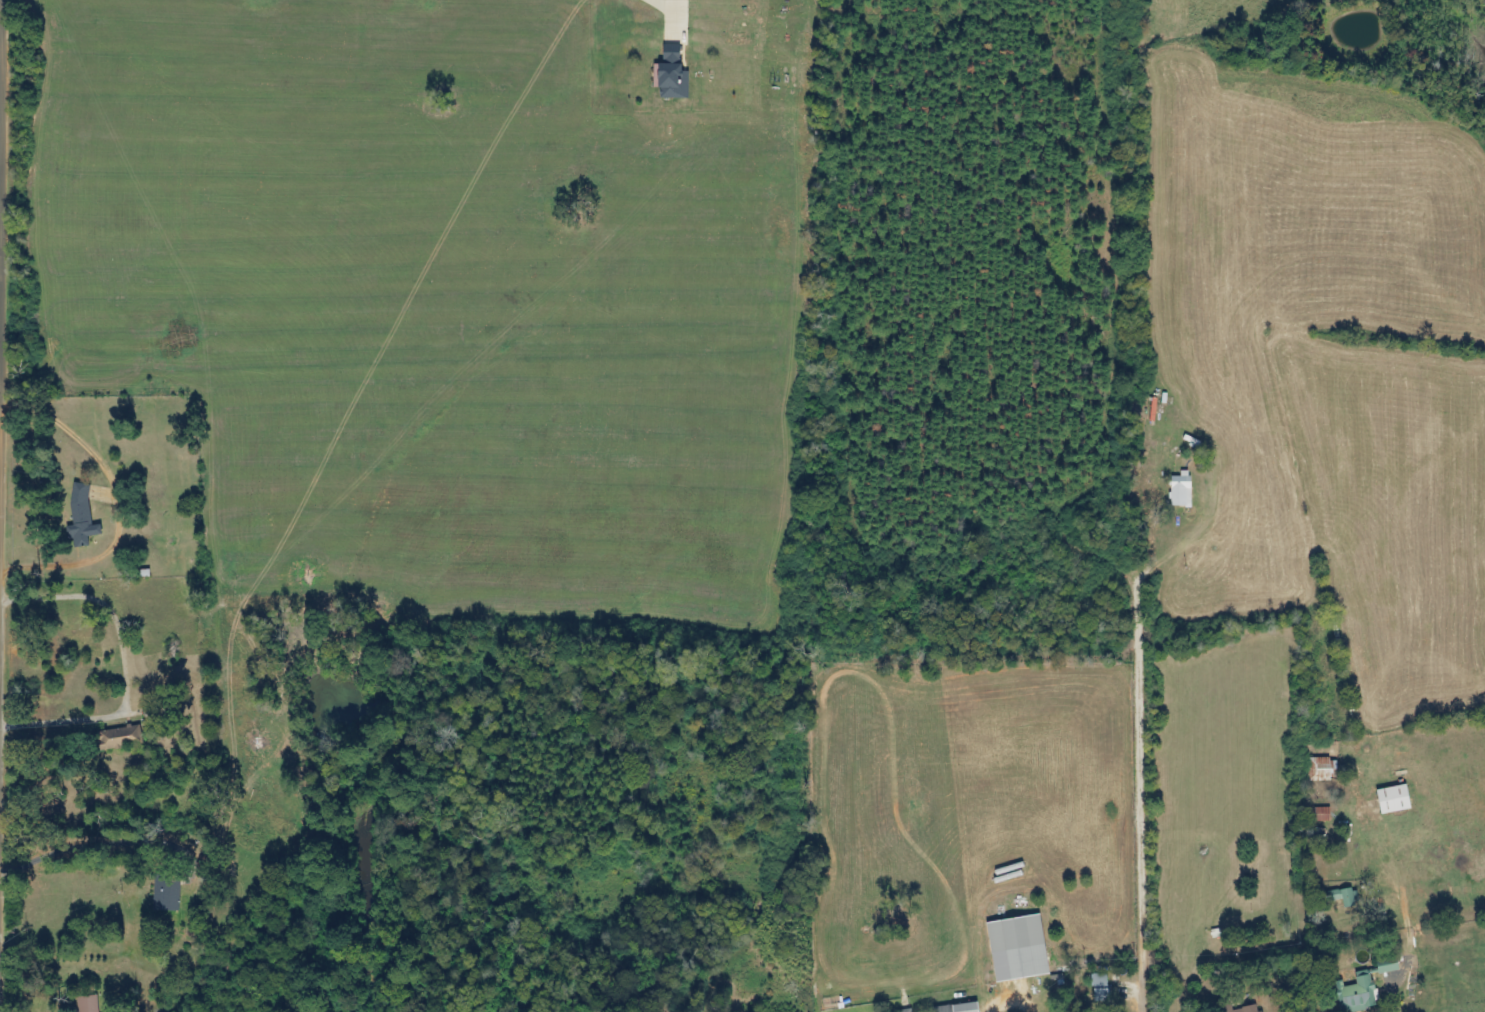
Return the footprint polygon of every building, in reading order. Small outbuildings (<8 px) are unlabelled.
[(657,99),(688,99),(688,72),(680,72),(681,47),(663,47),(663,65),(657,65),(657,99)] [(1190,471),(1180,471),(1180,476),(1170,477),(1172,507),(1192,506),(1190,471)] [(92,526),(88,483),(70,485),(73,523),(69,523),(71,548),(89,546),(88,536),(102,535),(101,525),(92,526)] [(127,728),(129,743),(142,741),(140,727),(127,728)] [(1337,759),(1309,759),(1309,781),(1337,780),(1337,759)] [(1376,791),(1384,828),(1414,821),(1406,784),(1376,791)] [(155,910),(179,910),(180,882),(155,882),(155,910)] [(1329,893),(1331,901),(1342,899),(1344,908),(1358,905),(1355,888),(1329,893)] [(986,923),(996,983),(1050,974),(1040,914),(986,923)] [(1344,988),(1343,981),(1335,983),(1342,1011),(1353,1011),(1379,1006),(1371,972),(1355,975),(1357,985),(1344,988)] [(1092,1002),(1108,1002),(1108,975),(1093,974),(1092,1002)] [(98,996),(79,997),(79,1011),(98,1011),(98,996)]
